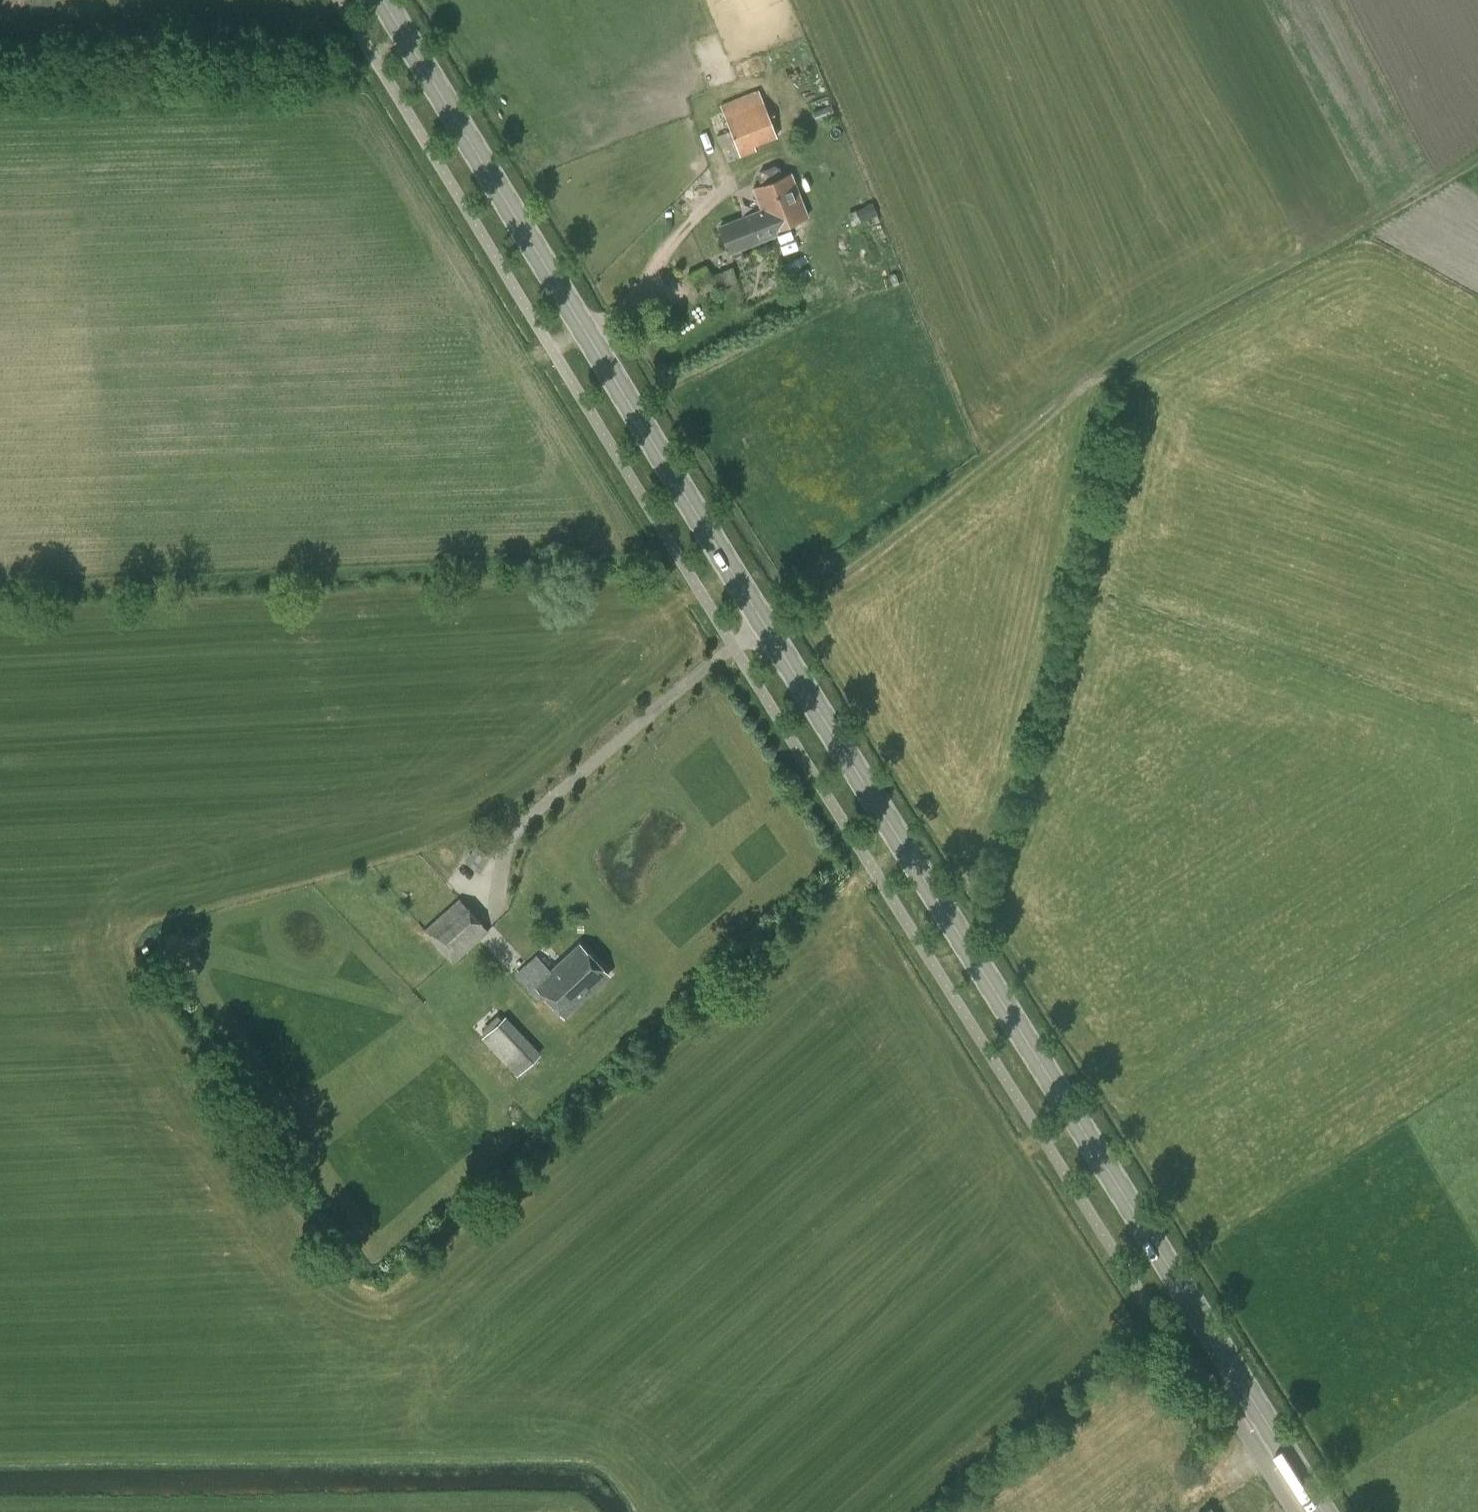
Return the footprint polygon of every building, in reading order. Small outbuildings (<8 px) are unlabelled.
[(719,105),(729,131),(716,135),(721,148),(728,145),(733,157),(739,155),(739,157),(756,151),(755,146),(777,137),(758,90),(719,105)] [(757,177),(761,186),(753,189),(761,210),(718,226),(727,248),(772,231),(772,228),(806,215),(790,174),(783,177),(779,167),(774,165),(759,171),(757,177)] [(861,221),(880,212),(875,202),(856,211),(861,221)] [(737,282),(731,266),(703,278),(709,293),(737,282)] [(475,845),(465,863),(479,871),(489,853),(475,845)] [(459,898),(422,931),(452,964),(489,931),(459,898)] [(579,943),(535,985),(564,1016),(608,974),(579,943)] [(480,1038),(516,1076),(541,1053),(505,1014),(480,1038)]
